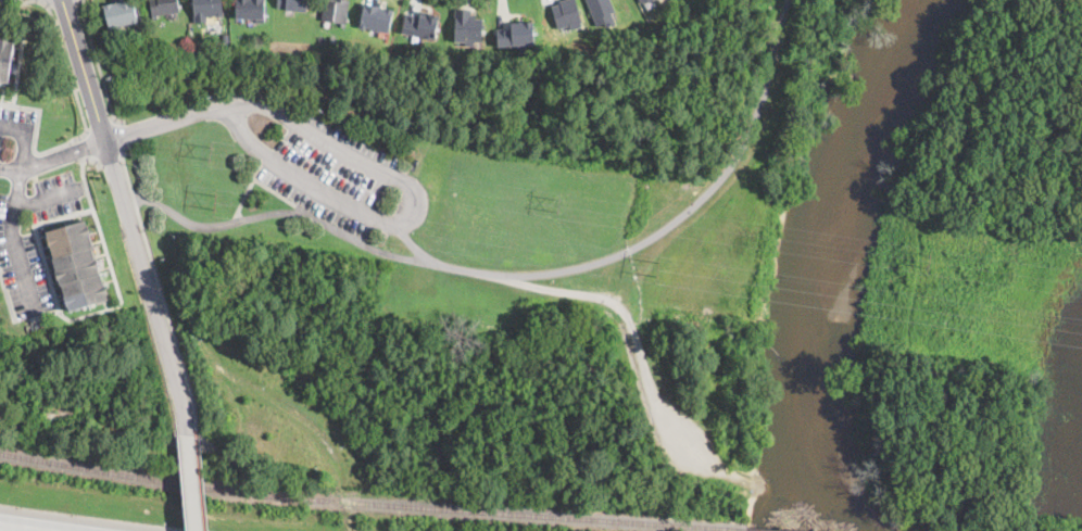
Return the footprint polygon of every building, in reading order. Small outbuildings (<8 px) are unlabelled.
[(102,5),(122,0),(131,0),(134,7),(139,22),(121,25),(118,28),(119,33),(111,35),(109,28),(102,5)] [(152,20),(149,0),(178,0),(179,12),(156,15),(158,18),(152,20)] [(193,23),(193,0),(222,0),(223,15),(213,15),(213,17),(206,16),(206,22),(193,23)] [(235,18),(235,0),(265,0),(265,23),(255,23),(255,18),(235,18)] [(277,10),(278,0),(308,0),(306,12),(277,10)] [(322,21),(324,0),(350,0),(349,7),(345,28),(340,27),(341,24),(322,21)] [(552,1),(556,0),(575,0),(580,25),(570,27),(569,24),(557,26),(552,1)] [(596,25),(588,0),(611,0),(615,10),(611,11),(615,23),(605,26),(604,23),(596,25)] [(380,8),(385,9),(394,10),(388,33),(379,33),(358,26),(365,3),(380,8)] [(476,18),(478,18),(482,18),(482,41),(475,41),(474,46),(464,46),(465,42),(454,41),(455,9),(470,10),(470,14),(476,14),(476,18)] [(431,14),(439,16),(435,40),(402,33),(405,13),(420,15),(420,11),(431,14)] [(534,45),(527,45),(498,47),(496,29),(512,28),(511,23),(532,22),(534,45)] [(1,81),(0,81),(0,38),(8,39),(8,40),(14,42),(13,49),(14,49),(14,52),(13,52),(9,72),(11,73),(10,75),(9,75),(8,80),(1,79),(1,81)] [(85,218),(87,225),(88,224),(91,232),(90,233),(93,245),(91,246),(95,257),(97,257),(100,266),(98,266),(99,271),(101,270),(104,283),(105,283),(109,292),(106,293),(109,299),(71,311),(68,304),(66,304),(64,295),(65,295),(62,283),(61,283),(59,278),(58,278),(55,269),(56,269),(52,256),(54,256),(51,244),(49,245),(47,236),(48,236),(46,230),(85,218)]
